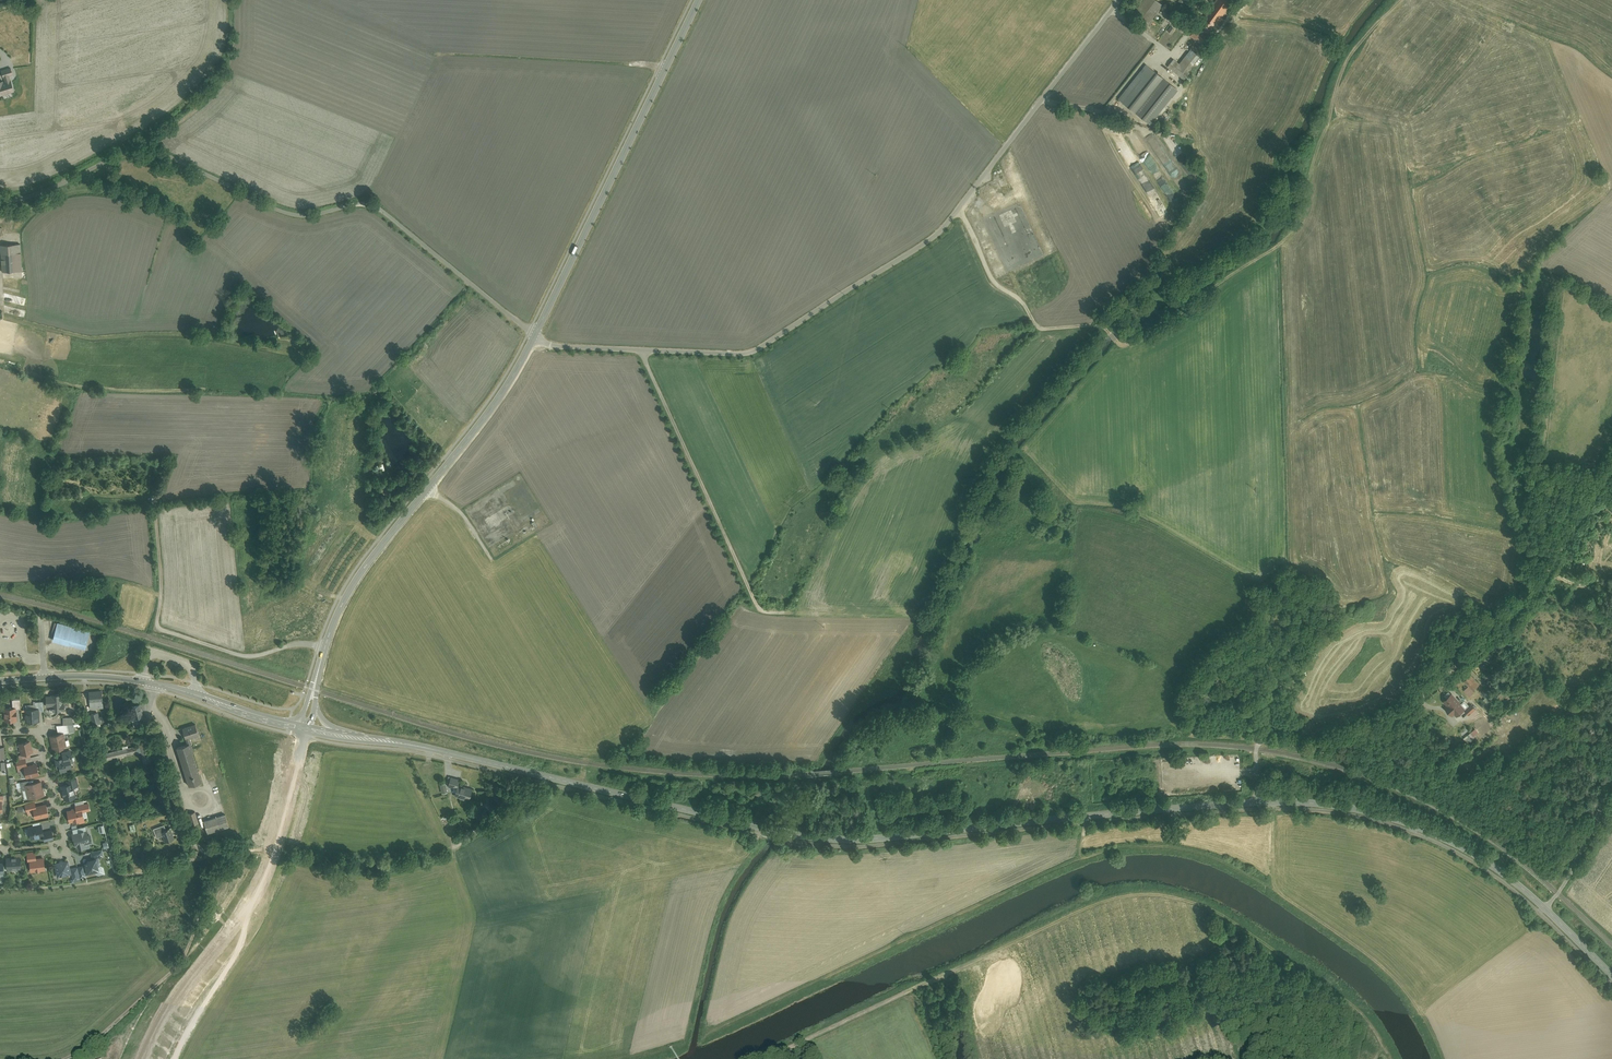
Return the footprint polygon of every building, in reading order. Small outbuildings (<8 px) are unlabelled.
[(1149,23),(1163,6),(1156,0),(1141,0),(1133,10),(1149,23)] [(1194,14),(1202,4),(1197,0),(1195,0),(1188,9),(1194,14)] [(1189,36),(1201,45),(1232,4),(1227,0),(1216,0),(1189,36)] [(1196,44),(1192,49),(1199,54),(1202,49),(1196,44)] [(1175,61),(1169,70),(1182,80),(1188,71),(1175,61)] [(1145,66),(1118,100),(1134,112),(1146,122),(1173,88),(1160,78),(1145,66)] [(19,90),(12,67),(0,71),(0,78),(1,82),(0,82),(0,96),(19,90)] [(21,242),(1,243),(3,272),(22,270),(21,242)] [(58,622),(53,640),(86,648),(90,631),(58,622)] [(1468,677),(1463,682),(1473,692),(1478,687),(1468,677)] [(1468,688),(1464,692),(1470,697),(1474,694),(1468,688)] [(89,691),(90,708),(104,707),(103,690),(89,691)] [(13,699),(13,706),(17,706),(17,709),(21,709),(21,699),(20,699),(20,691),(16,692),(16,699),(13,699)] [(50,695),(46,695),(46,706),(53,706),(53,707),(51,707),(50,707),(50,709),(50,710),(50,711),(52,712),(55,712),(55,711),(69,710),(68,702),(70,702),(69,695),(62,695),(62,693),(50,693),(50,695)] [(1443,702),(1447,707),(1445,709),(1451,716),(1453,714),(1457,717),(1464,710),(1450,695),(1443,702)] [(40,706),(40,711),(44,710),(43,698),(38,698),(38,701),(34,701),(34,704),(26,704),(26,707),(40,706)] [(1472,704),(1464,711),(1472,719),(1480,713),(1472,704)] [(142,717),(139,705),(129,708),(132,719),(130,720),(132,728),(141,726),(139,717),(142,717)] [(13,706),(4,707),(5,721),(18,720),(17,709),(17,706),(13,706)] [(40,706),(26,707),(26,722),(32,722),(31,720),(40,720),(40,711),(40,706)] [(57,725),(59,733),(64,731),(65,733),(75,731),(74,724),(73,724),(64,724),(57,725)] [(183,728),(186,738),(200,735),(197,725),(183,728)] [(59,733),(49,735),(53,748),(68,745),(65,733),(64,731),(59,733)] [(31,740),(19,742),(22,754),(30,752),(34,751),(31,740)] [(190,742),(176,747),(188,785),(202,781),(190,742)] [(146,746),(140,748),(144,765),(150,763),(146,746)] [(134,747),(106,753),(108,760),(136,754),(134,747)] [(62,757),(56,758),(58,768),(60,768),(61,773),(69,772),(68,769),(73,768),(72,761),(75,761),(74,756),(72,749),(61,752),(62,757)] [(85,751),(79,754),(82,760),(88,758),(85,751)] [(26,758),(16,760),(18,767),(25,765),(28,765),(26,758)] [(28,765),(25,765),(25,769),(21,770),(22,778),(27,777),(27,778),(40,775),(37,763),(28,765)] [(68,783),(61,785),(64,799),(76,796),(74,786),(78,785),(76,776),(67,778),(68,783)] [(446,784),(453,786),(451,796),(469,801),(472,790),(457,785),(459,778),(448,776),(446,784)] [(26,787),(28,798),(44,795),(41,781),(29,783),(28,781),(19,782),(20,788),(26,787)] [(29,814),(34,813),(35,818),(50,815),(47,803),(36,805),(36,801),(25,803),(27,811),(28,811),(29,814)] [(76,808),(67,809),(70,822),(78,820),(79,823),(86,821),(84,811),(91,809),(89,802),(75,805),(76,808)] [(485,808),(474,815),(480,823),(491,816),(485,808)] [(203,820),(207,832),(230,825),(226,813),(203,820)] [(187,816),(190,825),(196,823),(193,814),(187,816)] [(43,823),(29,827),(32,838),(44,836),(46,835),(45,832),(43,823)] [(165,824),(154,828),(157,837),(163,835),(165,842),(181,837),(177,825),(166,828),(165,824)] [(73,831),(72,832),(75,844),(78,844),(79,848),(86,847),(86,849),(91,848),(90,843),(93,842),(92,833),(90,834),(89,828),(86,828),(86,826),(72,828),(73,831)] [(46,835),(44,836),(45,840),(54,838),(53,830),(45,832),(46,835)] [(91,850),(92,857),(98,857),(104,856),(102,848),(91,850)] [(30,859),(37,858),(36,850),(27,851),(28,861),(30,861),(30,859)] [(21,855),(22,862),(25,862),(25,852),(16,852),(16,856),(21,855)] [(16,856),(6,856),(7,869),(22,869),(22,862),(21,855),(16,856)] [(37,858),(30,859),(30,861),(31,871),(46,869),(44,857),(37,858)] [(87,858),(84,863),(84,864),(86,875),(93,873),(93,872),(96,871),(96,873),(99,875),(105,873),(104,867),(102,865),(99,865),(98,857),(92,857),(87,858)] [(57,876),(72,873),(71,867),(69,859),(54,862),(57,876)] [(84,864),(78,865),(80,876),(80,877),(86,876),(86,875),(84,864)] [(73,877),(80,876),(78,865),(71,867),(72,873),(73,877)]
